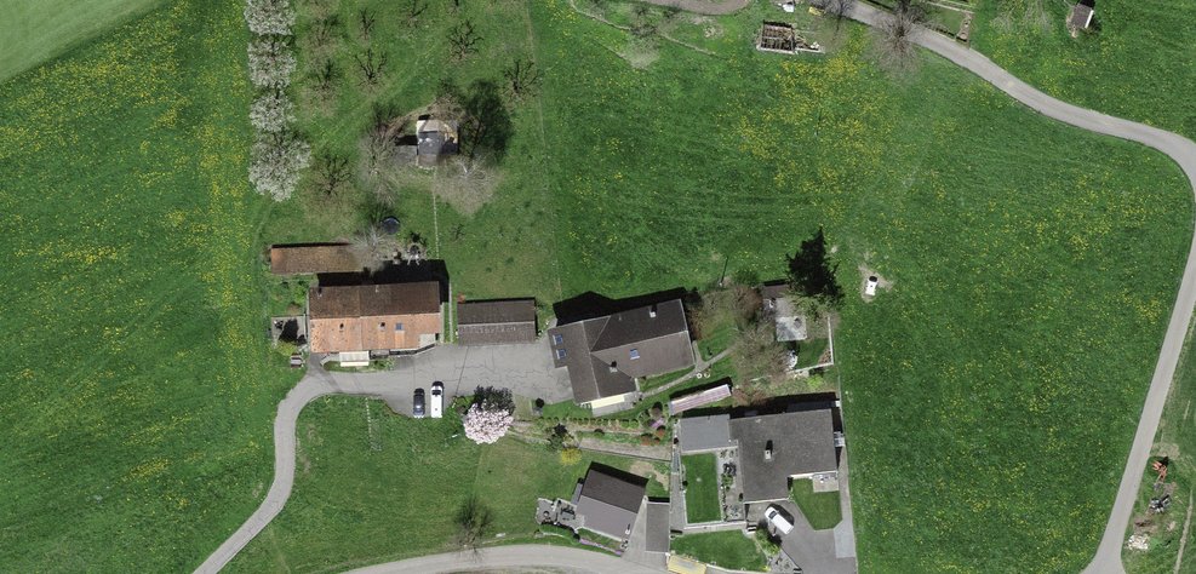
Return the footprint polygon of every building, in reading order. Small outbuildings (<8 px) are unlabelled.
[(271,283),(340,280),(339,253),(270,256),(271,283)] [(425,298),(312,303),(315,352),(427,347),(425,298)] [(455,347),(528,347),(528,312),(455,311),(455,347)] [(587,398),(688,373),(674,314),(573,339),(587,398)] [(829,469),(825,417),(740,425),(747,500),(783,497),(781,474),(829,469)] [(556,524),(613,547),(632,501),(575,479),(556,524)] [(667,551),(669,498),(646,497),(645,550),(667,551)]
